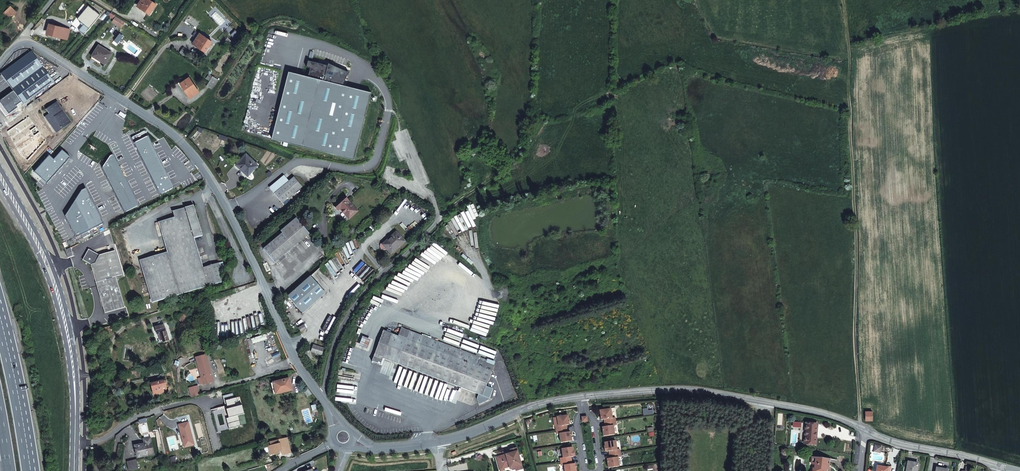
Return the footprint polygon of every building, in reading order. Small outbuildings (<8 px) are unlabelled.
[(150,0),(141,0),(137,6),(149,14),(156,4),(150,0)] [(11,6),(3,13),(9,19),(17,12),(11,6)] [(83,23),(94,10),(90,6),(79,20),(83,23)] [(83,23),(89,28),(100,15),(94,10),(83,23)] [(116,17),(110,13),(108,16),(114,19),(112,22),(121,28),(125,22),(116,17)] [(69,30),(50,25),(47,33),(66,38),(69,30)] [(212,42),(199,34),(193,43),(205,51),(212,42)] [(112,54),(98,46),(92,57),(95,59),(105,65),(112,54)] [(22,102),(23,104),(54,82),(32,52),(1,74),(7,82),(10,79),(21,94),(18,97),(22,102)] [(289,71),(272,139),(355,160),(372,92),(343,85),(346,73),(332,70),(334,65),(329,63),(328,65),(309,60),(307,67),(311,68),(309,76),(289,71)] [(349,72),(334,65),(332,70),(346,73),(343,85),(349,72)] [(217,79),(213,76),(210,81),(207,86),(212,89),(217,79)] [(199,92),(189,77),(180,83),(190,98),(199,92)] [(10,79),(7,82),(14,91),(18,97),(21,94),(10,79)] [(0,101),(0,108),(6,117),(18,108),(17,106),(22,102),(18,97),(14,91),(0,101)] [(45,118),(56,133),(71,122),(57,102),(47,110),(50,114),(45,118)] [(128,119),(123,128),(139,138),(145,129),(128,119)] [(145,129),(139,138),(142,140),(147,131),(145,129)] [(178,149),(172,142),(167,146),(173,153),(178,149)] [(258,165),(246,153),(237,163),(245,171),(244,172),(248,176),(258,165)] [(269,188),(274,194),(282,203),(302,187),(294,177),(290,181),(285,175),(269,188)] [(349,219),(358,211),(344,196),(334,205),(338,211),(340,209),(349,219)] [(140,261),(152,303),(224,281),(220,269),(218,263),(203,268),(194,238),(203,236),(194,205),(173,212),(175,218),(159,223),(168,252),(140,261)] [(310,234),(296,218),(281,231),(282,233),(263,249),(275,263),(310,234)] [(384,246),(391,254),(405,241),(396,232),(388,240),(389,241),(384,246)] [(74,256),(71,248),(69,248),(65,250),(68,258),(74,256)] [(122,275),(115,250),(100,255),(89,249),(82,260),(90,264),(104,313),(125,307),(116,277),(122,275)] [(310,276),(288,296),(303,313),(326,293),(310,276)] [(304,324),(298,328),(301,332),(307,329),(304,324)] [(163,342),(169,340),(164,325),(155,328),(157,334),(158,334),(160,340),(162,340),(163,342)] [(110,333),(108,327),(100,329),(102,336),(110,333)] [(381,365),(383,359),(489,398),(493,389),(486,386),(494,366),(479,360),(480,357),(402,328),(399,336),(383,330),(372,361),(381,365)] [(371,340),(363,336),(359,346),(367,349),(371,340)] [(313,346),(311,352),(322,355),(324,348),(317,346),(317,347),(313,346)] [(195,358),(203,384),(209,383),(208,378),(209,375),(211,374),(205,355),(195,358)] [(292,390),(289,379),(274,383),(276,394),(292,390)] [(151,384),(154,395),(167,391),(165,380),(151,384)] [(198,387),(189,389),(192,398),(200,395),(198,387)] [(233,393),(224,395),(227,406),(230,417),(226,419),(228,424),(240,421),(238,415),(245,414),(242,405),(236,407),(235,402),(238,402),(237,398),(234,398),(233,393)] [(489,400),(489,398),(478,394),(477,399),(479,405),(489,400)] [(321,410),(319,404),(311,406),(313,413),(321,410)] [(612,418),(611,409),(600,411),(601,420),(604,419),(605,423),(616,421),(615,418),(612,418)] [(569,425),(568,415),(557,417),(558,426),(555,426),(556,430),(567,429),(566,425),(569,425)] [(614,434),(613,426),(616,425),(616,421),(605,423),(605,427),(602,427),(604,436),(614,434)] [(188,422),(178,425),(183,444),(193,441),(188,422)] [(815,444),(817,424),(806,423),(805,444),(815,444)] [(567,432),(567,429),(556,430),(557,434),(560,434),(561,442),(572,441),(570,432),(567,432)] [(134,446),(137,458),(154,454),(150,438),(143,439),(144,444),(134,446)] [(283,455),(291,453),(287,438),(279,440),(280,444),(269,447),(271,455),(274,454),(275,455),(280,453),(279,452),(282,451),(282,454),(283,455)] [(617,450),(615,441),(605,442),(605,446),(604,446),(605,452),(608,451),(609,455),(620,453),(620,449),(617,450)] [(573,447),(562,449),(563,458),(560,458),(561,462),(571,460),(571,457),(575,456),(574,451),(573,451),(573,447)] [(522,469),(516,448),(511,450),(511,452),(506,453),(506,455),(506,456),(504,457),(504,455),(497,457),(498,463),(500,462),(502,469),(504,468),(509,466),(510,468),(515,467),(516,470),(522,469)] [(621,457),(620,453),(609,455),(609,458),(607,459),(608,468),(619,466),(618,457),(621,457)] [(814,468),(814,469),(817,469),(816,470),(829,470),(829,468),(826,467),(826,465),(828,465),(829,459),(812,457),(811,464),(814,464),(814,468)] [(139,468),(137,460),(127,462),(129,470),(139,468)] [(571,460),(561,462),(561,466),(564,465),(565,470),(576,470),(575,463),(572,464),(571,460)] [(908,462),(906,470),(916,470),(917,469),(918,464),(908,462)]
